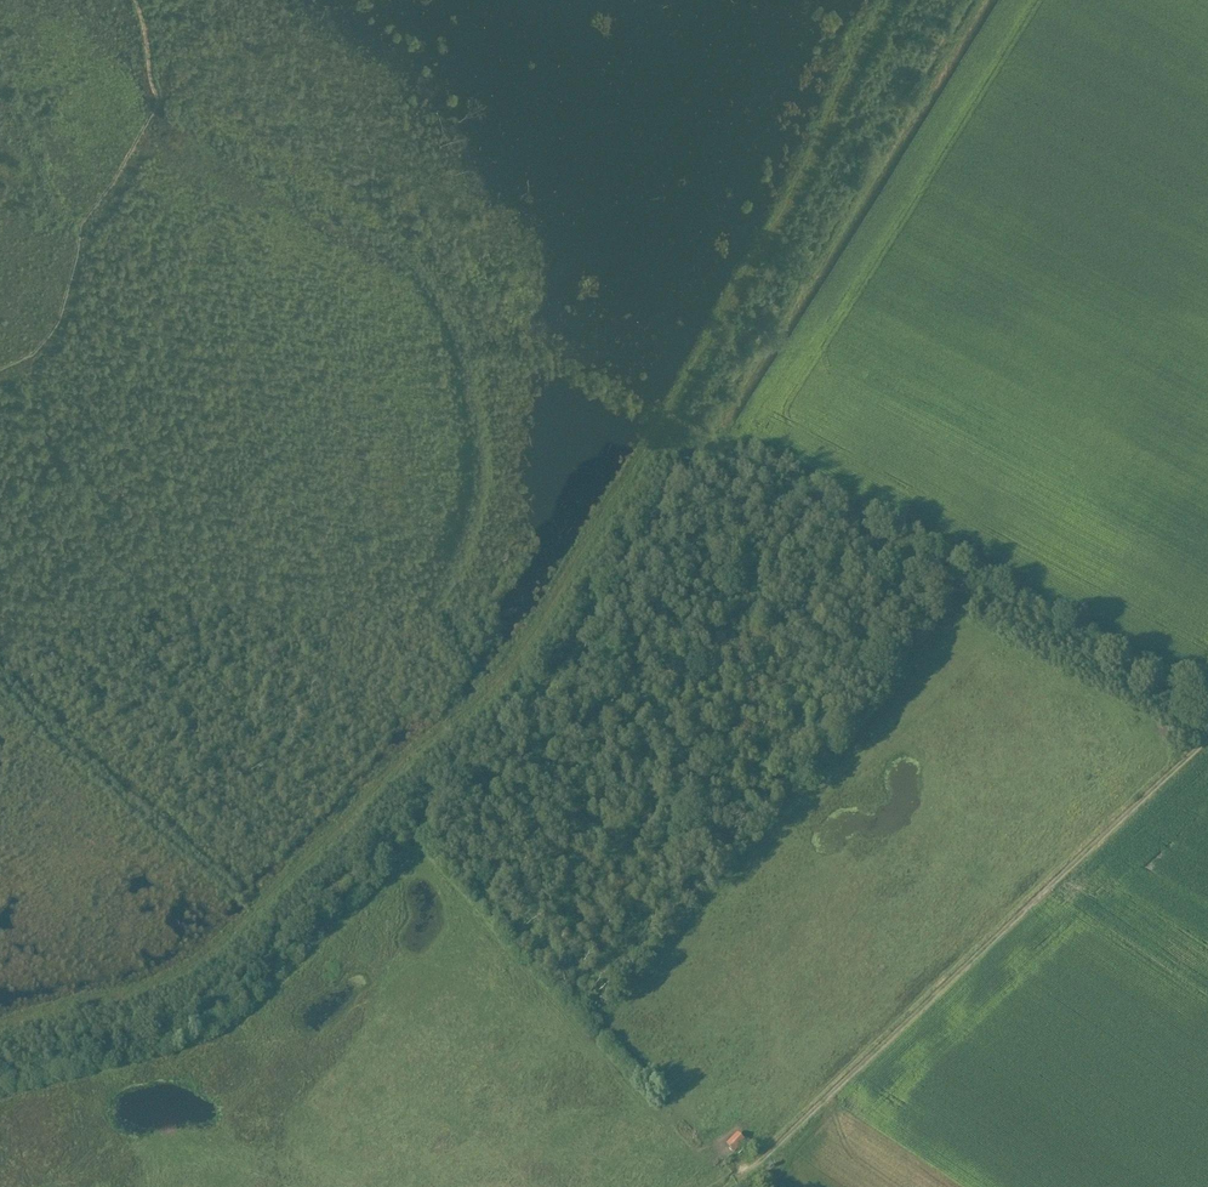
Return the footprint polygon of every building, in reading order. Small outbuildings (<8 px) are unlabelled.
[(739,1136),(728,1146),(735,1153),(745,1144),(739,1136)]
